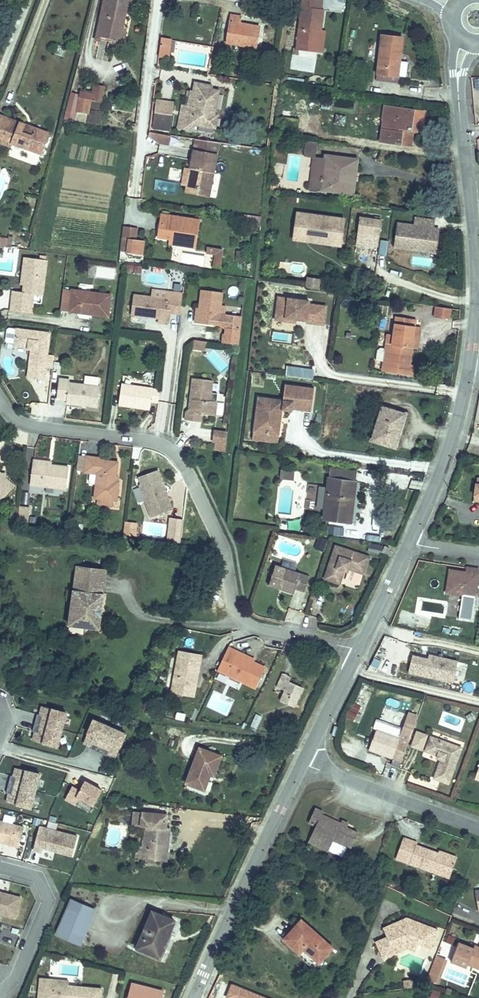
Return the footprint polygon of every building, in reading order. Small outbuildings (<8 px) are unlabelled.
[(118,36),(119,25),(120,21),(124,21),(126,0),(129,0),(105,0),(101,34),(118,36)] [(325,52),(327,32),(329,33),(331,14),(327,13),(329,0),(307,0),(301,50),(325,52)] [(236,13),(232,40),(262,44),(263,36),(259,35),(260,24),(244,22),(245,14),(236,13)] [(383,30),(377,68),(400,72),(403,57),(400,56),(403,33),(383,30)] [(327,32),(325,52),(331,53),(333,33),(329,33),(327,32)] [(162,34),(160,52),(169,53),(171,36),(162,34)] [(225,49),(223,64),(231,65),(233,50),(225,49)] [(194,81),(190,102),(195,102),(198,87),(211,89),(212,83),(194,81)] [(195,102),(190,102),(184,101),(181,123),(194,125),(195,120),(219,123),(221,107),(214,106),(217,89),(211,89),(198,87),(195,102)] [(90,98),(88,111),(97,112),(99,100),(90,98)] [(156,100),(152,118),(171,121),(174,103),(156,100)] [(384,106),(379,136),(407,141),(409,129),(418,130),(421,114),(384,106)] [(53,153),(56,144),(51,142),(54,133),(12,118),(4,140),(25,147),(26,144),(53,153)] [(170,131),(151,128),(150,134),(162,141),(169,142),(170,131)] [(51,142),(56,144),(59,135),(54,133),(51,142)] [(310,154),(320,155),(320,153),(322,137),(313,136),(310,154)] [(190,175),(190,176),(201,177),(200,182),(212,183),(216,146),(195,143),(192,161),(190,175)] [(290,150),(286,176),(298,177),(302,152),(290,150)] [(320,155),(317,174),(326,175),(325,185),(353,189),(355,174),(348,173),(350,154),(331,151),(330,155),(320,153),(320,155)] [(357,155),(350,154),(348,173),(355,174),(357,155)] [(184,175),(190,175),(192,161),(186,160),(184,175)] [(326,175),(317,174),(316,184),(325,185),(326,175)] [(201,177),(190,176),(189,186),(211,188),(212,183),(200,182),(201,177)] [(296,204),(297,195),(286,194),(285,203),(296,204)] [(298,209),(297,213),(301,213),(340,219),(344,220),(344,216),(298,209)] [(161,210),(158,235),(185,238),(184,243),(197,244),(201,216),(161,210)] [(338,232),(340,219),(301,213),(298,233),(327,238),(328,230),(338,232)] [(434,219),(416,216),(415,224),(400,221),(396,243),(430,248),(433,226),(434,219)] [(382,222),(362,219),(360,232),(380,235),(382,222)] [(439,227),(433,226),(430,248),(436,249),(439,227)] [(129,238),(136,238),(137,227),(130,227),(129,238)] [(338,232),(328,230),(327,238),(327,241),(340,243),(342,232),(338,232)] [(298,233),(294,233),(293,236),(327,241),(327,238),(298,233)] [(12,246),(13,237),(0,236),(0,245),(12,246)] [(128,248),(122,247),(120,258),(138,261),(139,252),(147,252),(148,239),(129,238),(128,248)] [(204,267),(220,268),(222,248),(205,247),(204,267)] [(43,282),(46,257),(25,255),(24,262),(27,263),(25,278),(24,287),(14,285),(13,294),(12,303),(32,305),(33,297),(35,281),(43,282)] [(244,275),(252,276),(253,259),(245,259),(244,275)] [(318,288),(319,278),(306,277),(305,287),(318,288)] [(74,287),(65,285),(63,306),(71,307),(80,308),(92,309),(109,311),(112,292),(90,289),(84,288),(74,287)] [(227,288),(206,285),(203,306),(201,316),(223,319),(223,318),(231,323),(230,332),(225,332),(224,342),(243,344),(244,338),(245,328),(246,321),(246,319),(247,313),(228,311),(230,301),(225,301),(227,288)] [(173,300),(138,296),(136,314),(165,317),(164,321),(170,322),(173,300)] [(273,322),(325,324),(326,299),(274,297),(273,322)] [(449,315),(450,305),(436,303),(434,312),(449,315)] [(386,372),(412,376),(414,366),(410,365),(412,349),(415,327),(417,320),(397,317),(395,335),(392,335),(390,350),(388,363),(386,372)] [(53,333),(19,328),(12,327),(11,328),(9,340),(10,341),(18,342),(18,343),(30,345),(30,347),(36,348),(33,363),(49,365),(53,333)] [(418,350),(421,328),(415,327),(412,349),(418,350)] [(194,340),(193,350),(204,351),(205,341),(194,340)] [(388,363),(390,350),(386,349),(381,348),(378,349),(377,361),(384,362),(388,363)] [(301,375),(312,376),(314,368),(302,366),(301,375)] [(73,377),(64,375),(61,394),(73,395),(72,400),(100,404),(103,385),(72,381),(73,377)] [(218,395),(219,383),(197,380),(195,398),(198,402),(197,410),(194,411),(192,411),(190,421),(206,423),(207,415),(221,417),(223,403),(221,403),(217,402),(218,395)] [(157,386),(125,382),(123,402),(154,406),(157,386)] [(256,429),(282,433),(285,408),(295,409),(295,407),(314,409),(317,386),(288,382),(286,397),(260,394),(256,429)] [(382,404),(376,437),(398,440),(403,407),(382,404)] [(231,440),(232,429),(220,427),(219,438),(221,439),(231,440)] [(282,433),(256,429),(255,437),(281,440),(282,433)] [(230,447),(231,440),(221,439),(220,446),(230,447)] [(92,470),(93,454),(82,452),(79,468),(92,470)] [(107,455),(93,454),(92,470),(103,471),(100,495),(123,498),(125,482),(121,481),(123,463),(106,460),(107,455)] [(46,458),(37,457),(34,481),(69,486),(72,464),(55,462),(46,461),(46,458)] [(1,499),(16,483),(8,475),(3,475),(1,469),(0,468),(0,498),(1,499)] [(168,482),(164,468),(145,474),(148,482),(146,482),(156,511),(176,505),(172,494),(169,495),(165,483),(168,482)] [(280,470),(279,479),(293,480),(294,470),(280,470)] [(330,477),(325,513),(352,516),(357,480),(330,477)] [(21,518),(23,503),(15,501),(13,517),(21,518)] [(33,504),(23,503),(21,518),(31,519),(33,504)] [(167,536),(182,538),(184,516),(170,514),(167,536)] [(135,520),(127,519),(126,527),(134,528),(135,520)] [(318,535),(313,548),(324,552),(329,539),(318,535)] [(371,558),(339,547),(329,580),(344,584),(347,573),(348,570),(353,571),(366,576),(371,558)] [(75,563),(73,584),(104,587),(106,566),(75,563)] [(315,574),(279,564),(273,584),(299,592),(300,589),(310,592),(315,574)] [(471,569),(455,566),(451,589),(459,590),(461,591),(461,588),(468,589),(467,592),(468,592),(478,593),(478,570),(471,569)] [(104,587),(73,584),(68,633),(82,633),(82,624),(100,625),(104,587)] [(247,651),(234,645),(225,662),(264,680),(270,667),(258,661),(245,655),(247,651)] [(176,656),(183,657),(204,660),(205,654),(178,650),(176,656)] [(260,657),(247,651),(245,655),(258,661),(260,657)] [(426,657),(411,654),(407,673),(452,683),(457,660),(427,653),(426,657)] [(203,669),(204,660),(183,657),(178,691),(200,693),(201,681),(198,681),(199,668),(203,669)] [(298,675),(289,671),(282,687),(292,691),(288,699),(295,702),(296,700),(302,703),(310,685),(297,679),(298,675)] [(352,703),(345,717),(353,721),(359,706),(352,703)] [(54,746),(61,712),(40,707),(38,715),(35,714),(32,714),(28,731),(31,732),(34,733),(32,741),(54,746)] [(403,732),(375,722),(368,742),(397,752),(394,758),(405,762),(423,711),(412,707),(403,732)] [(255,713),(248,727),(255,730),(262,717),(255,713)] [(113,751),(122,730),(89,717),(81,738),(89,741),(88,744),(86,747),(103,753),(104,751),(105,748),(113,751)] [(422,725),(416,740),(426,744),(432,729),(422,725)] [(466,741),(435,730),(430,746),(445,751),(444,754),(449,756),(442,773),(453,776),(466,741)] [(209,747),(202,780),(220,783),(223,770),(231,771),(235,751),(209,747)] [(29,808),(37,774),(16,769),(14,777),(11,777),(8,776),(4,794),(7,794),(10,795),(8,803),(29,808)] [(92,804),(99,788),(82,779),(77,789),(69,785),(63,798),(74,803),(77,797),(92,804)] [(329,814),(321,811),(315,825),(324,828),(317,843),(337,851),(341,841),(358,848),(363,833),(352,829),(354,823),(348,821),(347,825),(328,817),(329,814)] [(2,820),(13,823),(15,815),(4,812),(2,820)] [(165,822),(162,852),(170,853),(181,854),(184,853),(187,824),(182,824),(183,815),(173,815),(171,823),(165,822)] [(22,827),(0,822),(0,844),(17,848),(22,827)] [(71,854),(76,834),(38,826),(32,850),(40,852),(42,847),(71,854)] [(421,839),(408,834),(402,849),(416,854),(414,858),(442,869),(445,863),(456,867),(461,854),(444,848),(443,851),(419,843),(421,839)] [(416,854),(402,849),(401,853),(414,858),(416,854)] [(456,867),(445,863),(442,869),(454,873),(456,867)] [(21,897),(8,894),(7,896),(0,894),(0,914),(16,918),(21,897)] [(85,897),(71,930),(94,940),(109,907),(85,897)] [(166,906),(151,943),(173,952),(188,914),(166,906)] [(433,946),(441,927),(413,916),(412,920),(404,917),(386,925),(390,934),(378,939),(386,957),(399,951),(396,944),(410,937),(421,941),(433,946)] [(285,941),(298,954),(306,945),(322,961),(335,948),(307,919),(285,941)] [(396,944),(399,951),(410,947),(417,950),(421,941),(410,937),(396,944)] [(477,941),(476,945),(462,939),(454,959),(471,965),(472,960),(477,961),(476,964),(478,965),(478,942),(477,941)] [(306,945),(298,954),(314,970),(322,961),(306,945)] [(426,977),(437,981),(446,960),(436,955),(426,977)] [(49,997),(112,997),(113,987),(80,983),(60,981),(61,977),(52,976),(49,997)] [(138,997),(173,997),(164,995),(166,986),(144,980),(138,997)] [(229,983),(224,997),(269,997),(229,983)] [(431,997),(438,997),(439,992),(432,990),(430,997),(431,997)]
